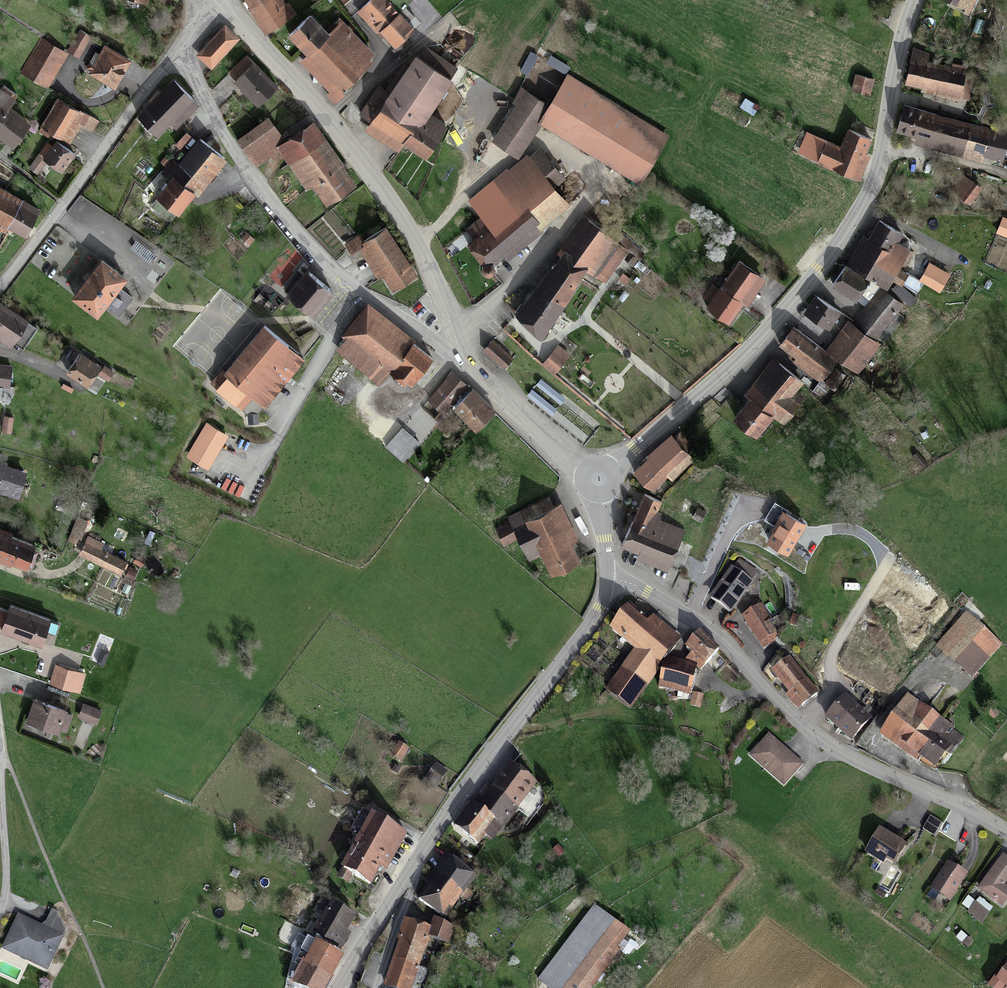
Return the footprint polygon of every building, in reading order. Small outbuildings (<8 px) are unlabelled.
[(270,33),(294,16),(283,0),(247,0),(270,33)] [(393,0),(369,0),(358,11),(380,33),(384,30),(403,11),(393,0)] [(420,28),(403,11),(384,30),(401,47),(420,28)] [(318,12),(293,35),(311,54),(334,29),(318,12)] [(347,16),(334,29),(311,54),(303,62),(333,90),(330,94),(340,104),(387,54),(347,16)] [(241,37),(225,23),(198,54),(215,68),(241,37)] [(94,34),(82,27),(70,47),(82,54),(94,34)] [(72,53),(42,36),(23,71),(52,88),(72,53)] [(467,67),(428,41),(369,128),(401,149),(407,139),(432,156),(454,125),(436,113),(467,67)] [(138,57),(108,42),(92,72),(122,88),(138,57)] [(932,50),(914,46),(906,83),(961,95),(967,66),(931,59),(932,50)] [(283,85),(249,53),(230,73),(264,105),(283,85)] [(877,77),(858,72),(854,88),(873,93),(877,77)] [(673,134),(570,73),(552,101),(540,121),(644,182),(673,134)] [(205,102),(176,77),(142,117),(162,134),(173,122),(181,130),(205,102)] [(540,121),(552,101),(525,85),(515,102),(518,103),(498,136),(522,151),(540,121)] [(21,147),(38,121),(14,105),(20,96),(5,86),(0,94),(0,134),(21,147)] [(95,115),(62,97),(46,126),(73,141),(84,123),(88,126),(95,115)] [(994,125),(908,102),(900,131),(919,136),(917,143),(985,161),(987,154),(994,125)] [(274,113),(240,138),(259,164),(279,148),(292,139),(274,113)] [(316,122),(292,139),(279,148),(309,190),(318,184),(331,203),(360,183),(316,122)] [(987,154),(1006,159),(1006,129),(994,125),(987,154)] [(876,135),(852,127),(846,144),(830,138),(821,162),(861,176),(876,135)] [(80,152),(56,136),(52,142),(49,140),(32,166),(42,172),(51,158),(68,170),(80,152)] [(232,159),(203,138),(184,165),(173,157),(166,167),(177,175),(199,192),(205,196),(232,159)] [(539,145),(472,202),(485,217),(476,225),(482,231),(470,241),(496,272),(576,204),(561,186),(569,179),(539,145)] [(184,213),(199,192),(177,175),(161,196),(184,213)] [(0,184),(0,227),(10,232),(14,226),(30,235),(44,208),(0,184)] [(609,278),(633,243),(584,208),(558,245),(563,248),(518,311),(550,334),(594,273),(609,278)] [(881,281),(893,288),(915,252),(890,237),(896,226),(881,217),(871,234),(864,230),(846,259),(881,281)] [(422,273),(390,225),(365,241),(361,234),(347,243),(354,253),(360,249),(379,278),(386,274),(397,290),(422,273)] [(881,281),(846,259),(834,284),(862,304),(881,281)] [(933,260),(921,280),(944,294),(956,274),(933,260)] [(131,280),(105,261),(79,295),(104,315),(131,280)] [(339,288),(311,267),(292,293),(320,313),(339,288)] [(755,292),(732,276),(711,306),(735,322),(755,292)] [(851,318),(883,344),(905,316),(900,313),(910,300),(893,288),(881,281),(862,304),(851,318)] [(845,309),(819,292),(807,311),(833,328),(845,309)] [(2,299),(0,302),(0,334),(18,346),(35,321),(2,299)] [(438,357),(368,304),(334,348),(380,384),(393,367),(416,385),(438,357)] [(883,344),(851,318),(829,348),(860,372),(883,344)] [(842,361),(797,327),(783,345),(795,354),(791,359),(832,390),(845,374),(837,368),(842,361)] [(302,360),(265,330),(227,376),(223,372),(214,383),(220,389),(219,391),(248,415),(249,424),(259,424),(258,414),(302,360)] [(513,359),(493,342),(485,352),(505,368),(513,359)] [(118,370),(81,349),(67,372),(92,386),(100,372),(112,379),(118,370)] [(805,382),(773,356),(745,391),(751,395),(734,417),(759,437),(773,419),(783,426),(801,404),(792,396),(805,382)] [(12,385),(13,365),(0,364),(0,384),(12,385)] [(456,408),(474,387),(453,369),(430,398),(451,414),(456,408)] [(501,411),(474,387),(456,408),(483,431),(501,411)] [(226,437),(207,426),(189,458),(208,469),(226,437)] [(419,444),(402,429),(386,447),(403,462),(419,444)] [(673,433),(637,470),(656,489),(668,477),(676,484),(700,459),(673,433)] [(0,458),(0,490),(27,497),(35,468),(0,458)] [(663,501),(645,493),(619,546),(672,571),(692,529),(657,513),(663,501)] [(509,520),(495,527),(504,546),(519,539),(528,560),(545,552),(555,572),(583,559),(574,539),(579,536),(563,502),(530,518),(525,507),(507,515),(509,520)] [(805,528),(782,515),(775,528),(777,529),(769,544),(788,556),(805,528)] [(0,529),(0,554),(25,563),(34,541),(0,529)] [(131,554),(88,537),(81,555),(124,572),(131,554)] [(764,572),(741,556),(712,598),(735,614),(764,572)] [(56,616),(14,602),(5,628),(48,642),(56,616)] [(762,604),(742,616),(760,645),(780,633),(762,604)] [(637,607),(620,628),(640,645),(666,665),(687,639),(657,615),(653,620),(637,607)] [(1004,645),(967,613),(938,647),(975,678),(1004,645)] [(702,631),(688,646),(710,667),(724,652),(702,631)] [(666,665),(640,645),(606,687),(632,707),(666,665)] [(699,662),(675,657),(666,665),(661,687),(693,693),(699,662)] [(789,657),(774,669),(792,691),(788,694),(797,706),(817,690),(789,657)] [(88,672),(56,663),(50,683),(82,692),(88,672)] [(72,707),(38,696),(30,720),(63,731),(72,707)] [(873,719),(848,698),(830,720),(854,741),(873,719)] [(912,699),(887,736),(944,774),(970,737),(912,699)] [(104,708),(86,701),(80,717),(99,724),(104,708)] [(771,733),(751,756),(786,786),(806,763),(771,733)] [(392,824),(376,815),(341,874),(349,878),(354,871),(375,884),(386,866),(389,869),(411,833),(404,829),(408,824),(396,817),(392,824)] [(910,844),(880,827),(867,851),(887,862),(889,858),(899,864),(910,844)] [(1004,850),(981,889),(1006,904),(1006,903),(1006,888),(1004,886),(1006,881),(1006,852),(1004,850)] [(479,875),(458,859),(425,901),(446,917),(479,875)] [(971,874),(950,861),(934,887),(954,900),(971,874)] [(994,907),(980,897),(969,912),(983,922),(994,907)] [(359,915),(333,899),(312,933),(342,952),(354,934),(349,931),(359,915)] [(595,904),(539,980),(550,987),(593,987),(634,932),(595,904)] [(74,925),(52,914),(46,926),(20,913),(3,947),(51,971),(74,925)] [(437,917),(434,927),(430,937),(450,944),(457,924),(437,917)] [(406,918),(399,937),(403,939),(387,984),(399,987),(412,987),(430,937),(434,927),(406,918)] [(303,933),(294,949),(313,960),(301,982),(312,987),(326,987),(332,977),(335,979),(347,957),(303,933)]
